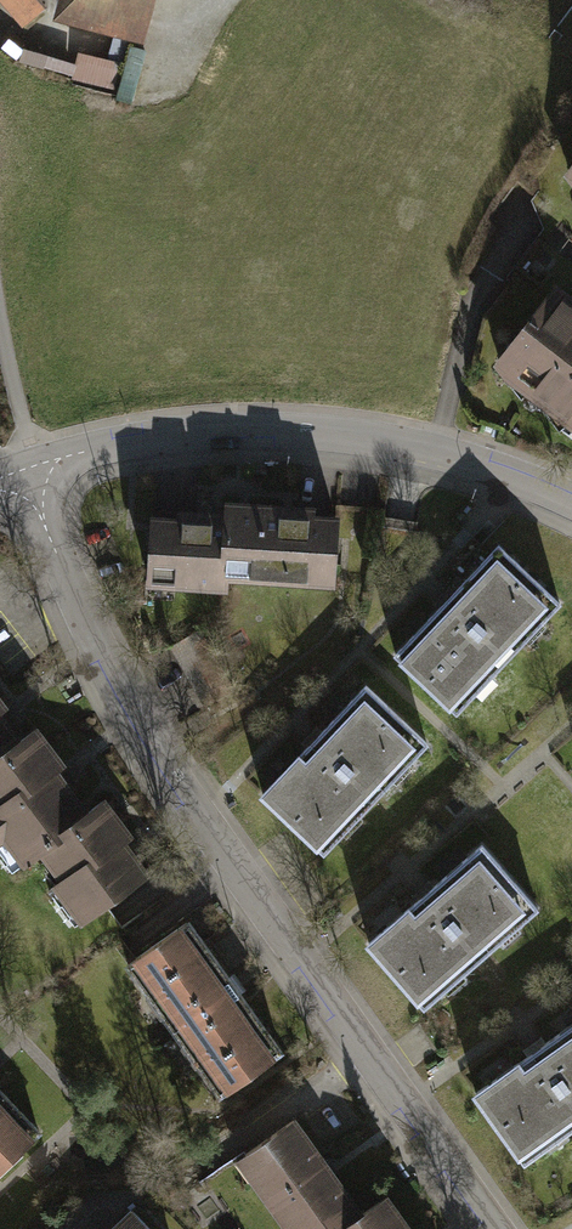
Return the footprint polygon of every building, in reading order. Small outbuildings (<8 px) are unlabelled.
[(22,29),(47,7),(40,0),(0,0),(0,5),(22,29)] [(53,23),(143,44),(153,0),(58,0),(53,23)] [(560,3),(549,18),(571,34),(571,11),(560,3)] [(123,68),(78,55),(71,78),(116,91),(123,68)] [(571,177),(571,157),(562,170),(571,177)] [(571,421),(571,290),(556,277),(492,359),(571,421)] [(276,579),(329,582),(334,510),(310,509),(311,499),(227,493),(226,502),(221,575),(253,577),(252,589),(275,590),(276,579)] [(176,506),(151,504),(146,578),(220,583),(221,575),(226,502),(176,498),(176,506)] [(555,606),(491,549),(393,656),(456,713),(555,606)] [(360,685),(258,792),(322,854),(425,746),(360,685)] [(21,742),(0,712),(0,757),(21,742)] [(11,862),(29,849),(85,810),(60,775),(68,770),(39,730),(21,742),(0,757),(0,847),(11,862)] [(48,888),(76,928),(150,877),(125,841),(133,836),(105,796),(85,810),(29,849),(54,884),(48,888)] [(482,843),(366,946),(423,1010),(539,907),(482,843)] [(185,919),(128,959),(222,1093),(279,1053),(185,919)] [(474,1095),(524,1164),(571,1130),(571,1025),(474,1095)] [(0,1090),(0,1160),(35,1127),(0,1090)] [(230,1153),(283,1228),(341,1228),(366,1212),(294,1108),(230,1153)] [(391,1194),(366,1212),(341,1228),(415,1228),(391,1194)] [(99,1228),(161,1228),(132,1198),(99,1228)]
